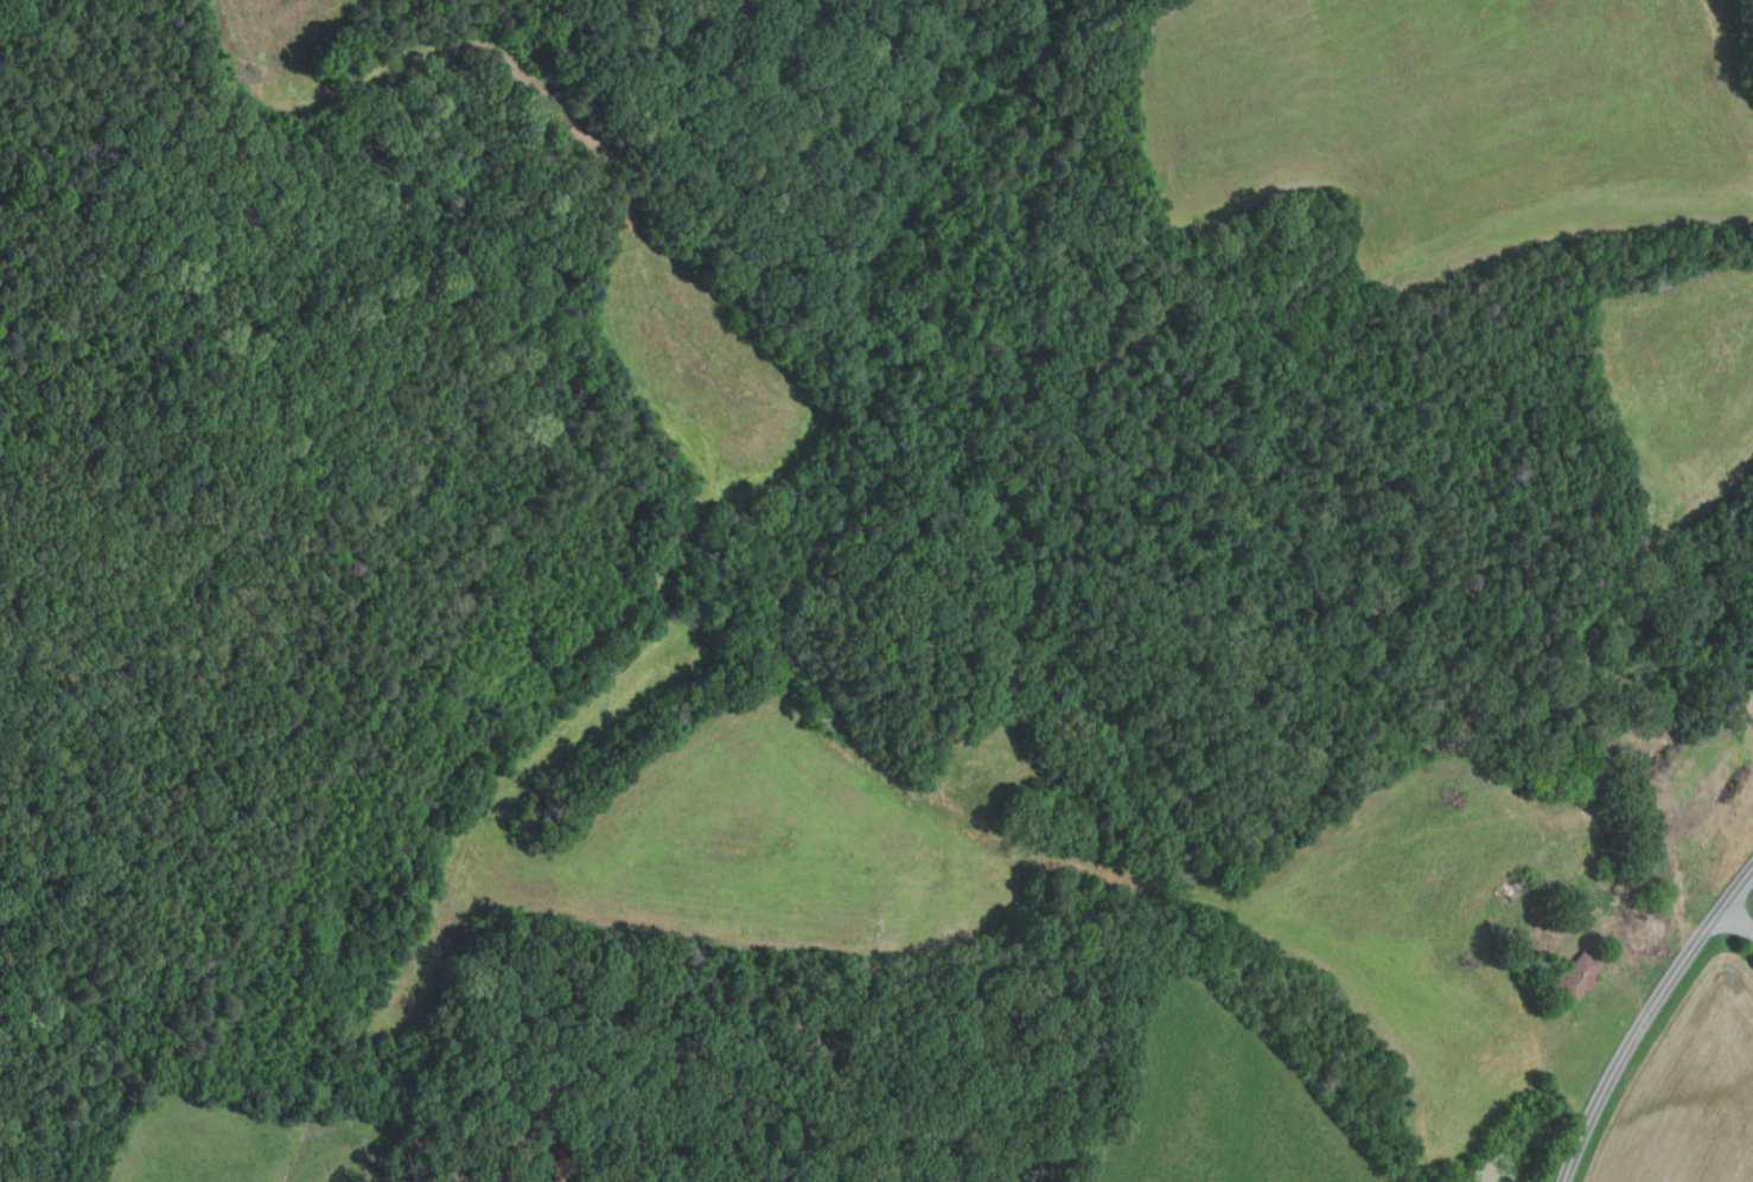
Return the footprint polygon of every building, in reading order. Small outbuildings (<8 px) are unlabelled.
[(1579,785),(1593,797),(1586,805),(1572,793),(1579,785)] [(1572,1005),(1551,990),(1557,983),(1553,979),(1561,969),(1566,973),(1580,952),(1600,966),(1592,977),(1595,979),(1586,992),(1582,990),(1572,1005)] [(1549,959),(1542,969),(1535,964),(1543,954),(1549,959)]
